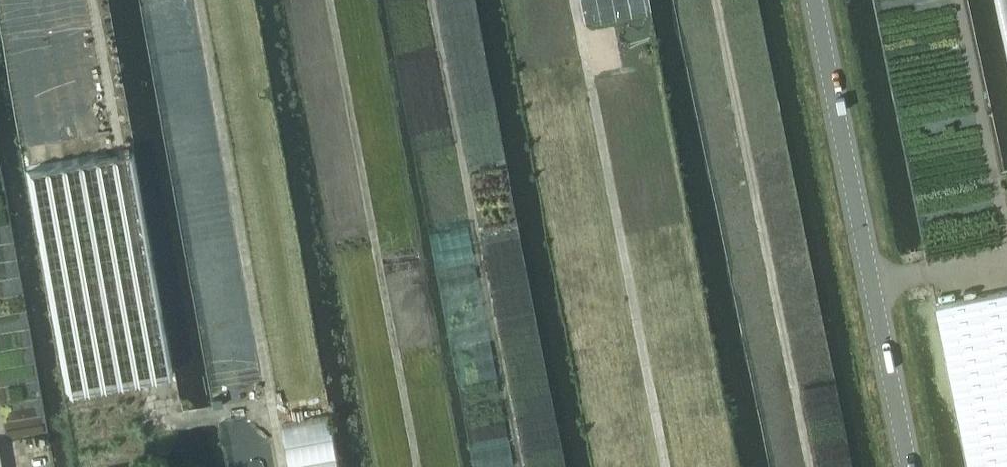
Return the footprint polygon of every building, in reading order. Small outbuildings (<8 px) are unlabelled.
[(27,172),(68,393),(170,374),(129,153),(27,172)] [(970,466),(1006,466),(1006,291),(936,305),(970,466)]
